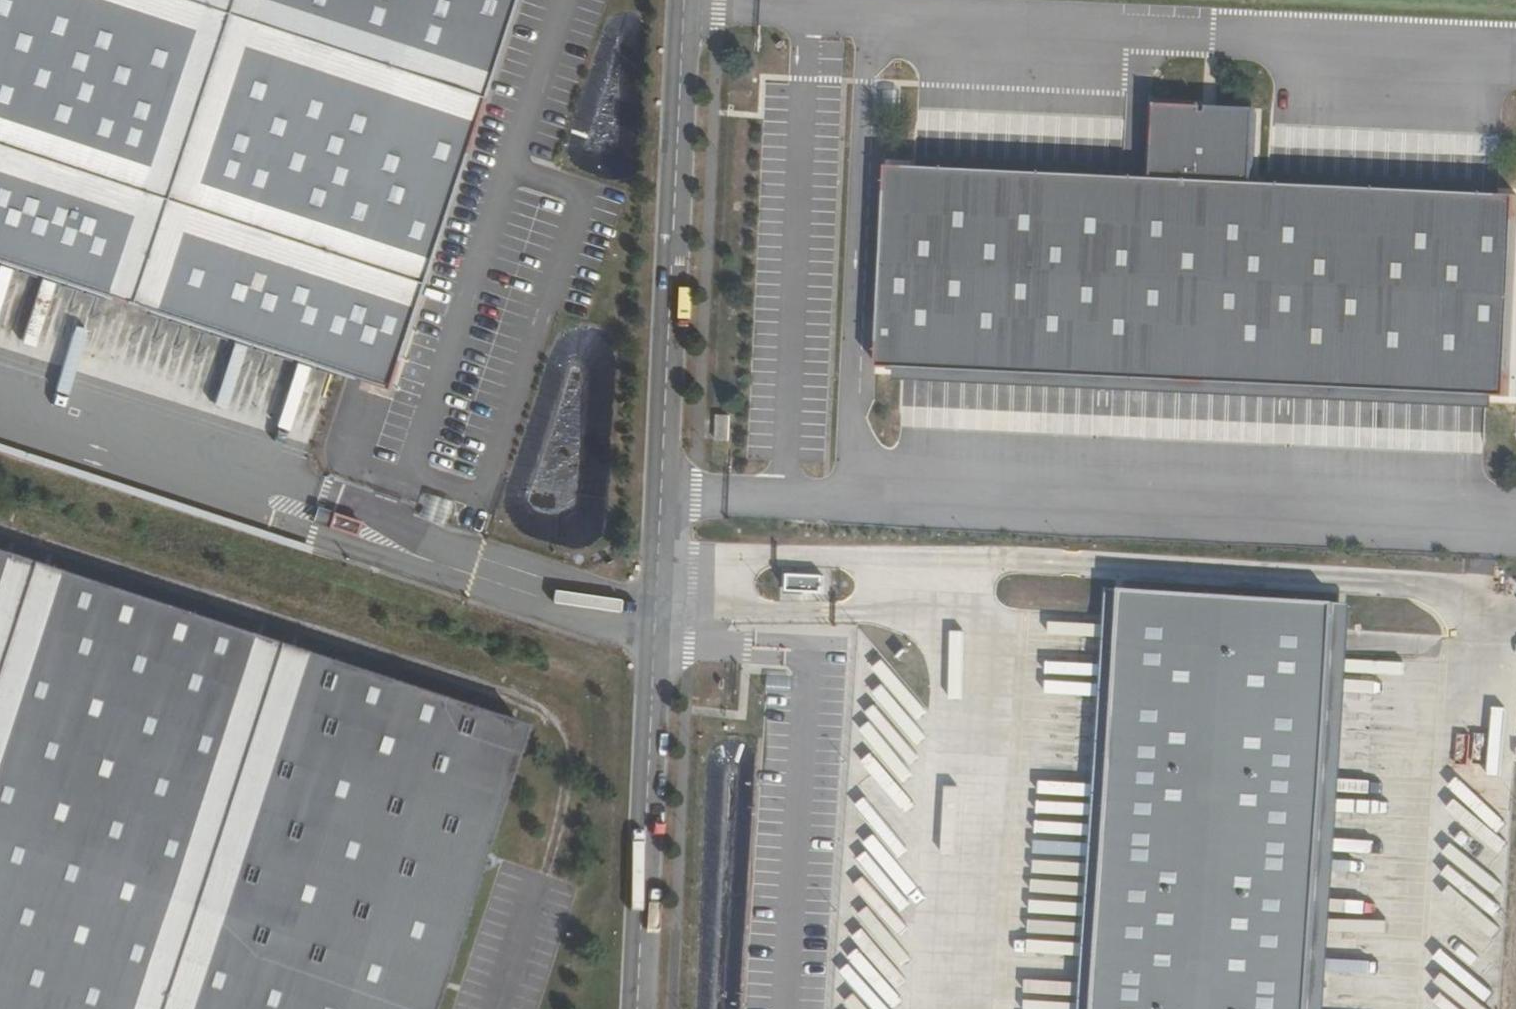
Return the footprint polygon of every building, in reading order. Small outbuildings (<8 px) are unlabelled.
[(379,393),(508,0),(0,0),(0,270),(379,393)] [(1153,180),(890,170),(882,370),(1509,396),(1515,215),(1515,196),(1254,185),(1256,115),(1256,110),(1207,108),(1207,114),(1202,113),(1202,108),(1156,106),(1153,180)] [(718,415),(717,439),(730,439),(731,415),(718,415)] [(533,737),(0,571),(0,1008),(448,1008),(533,737)] [(1358,604),(1129,591),(1103,1008),(1330,1008),(1358,604)] [(934,644),(931,711),(954,712),(957,645),(934,644)]
